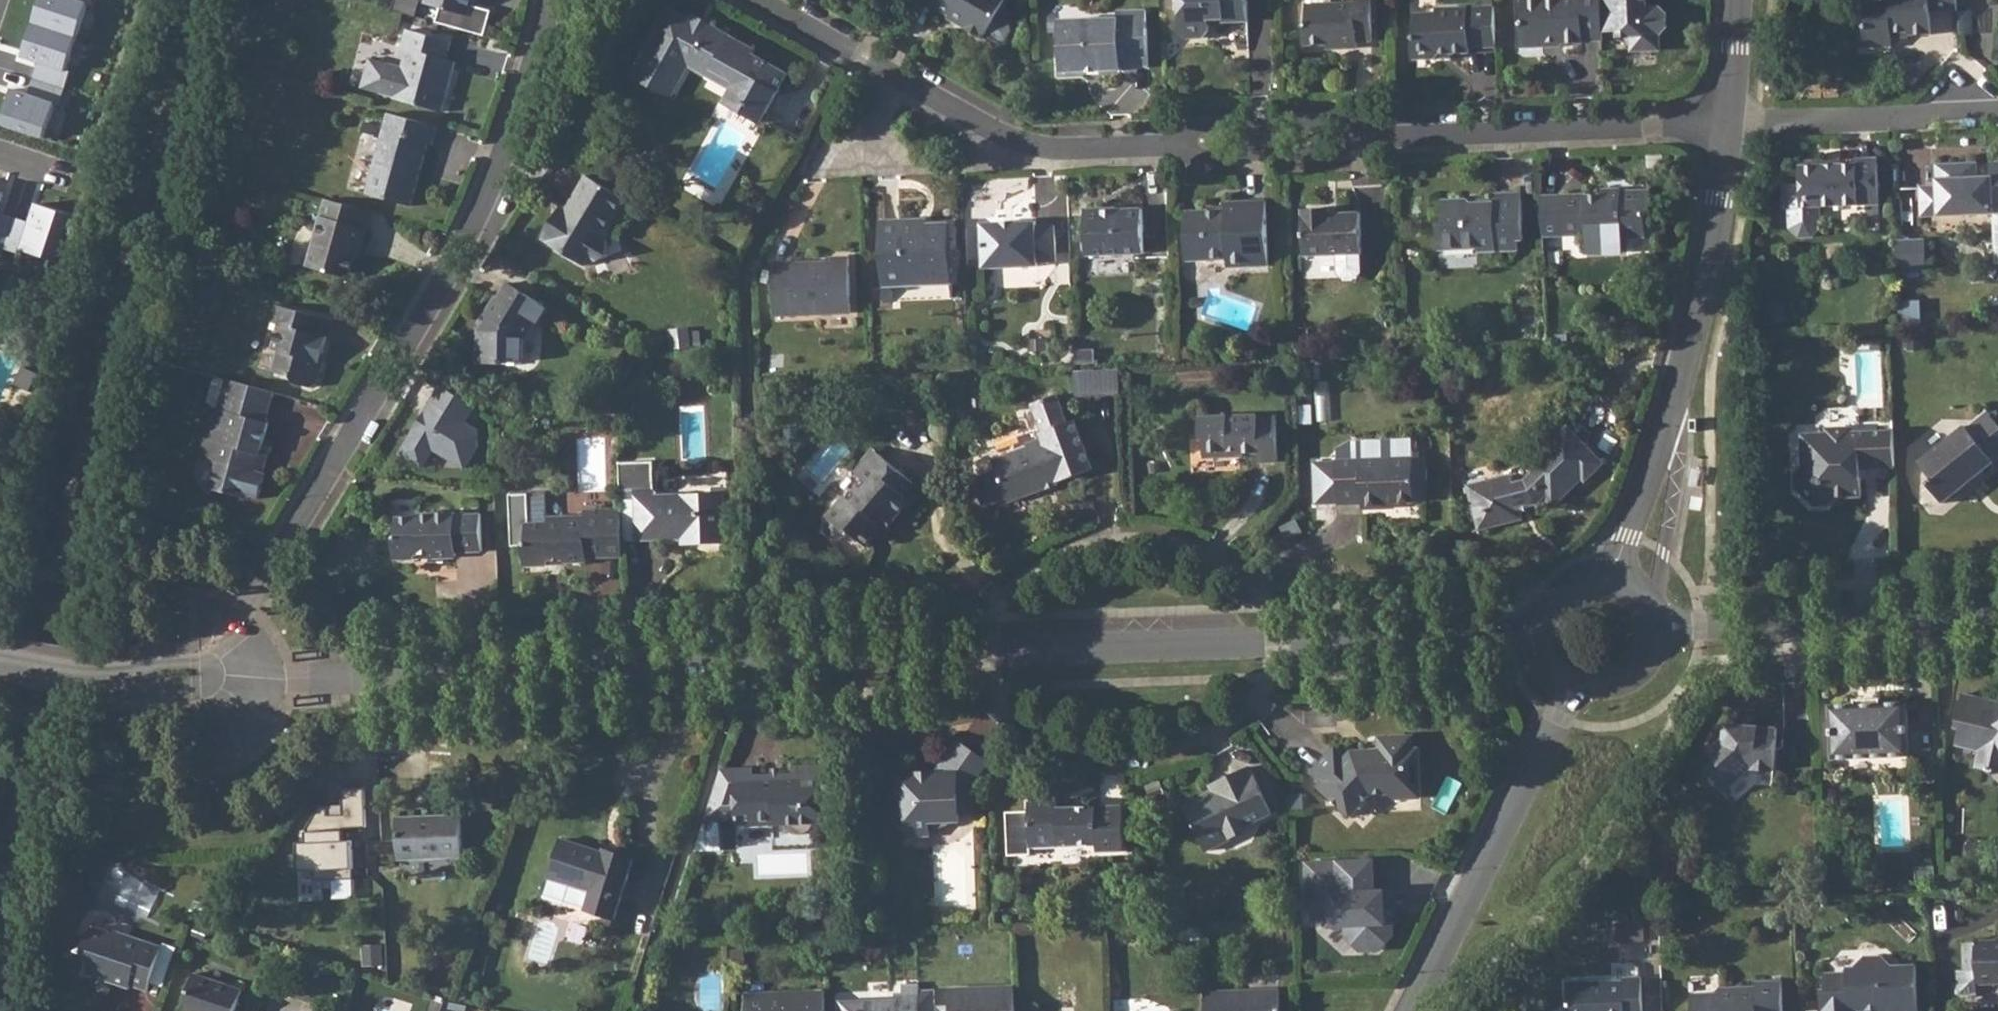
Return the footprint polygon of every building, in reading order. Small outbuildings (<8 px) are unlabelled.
[(82,0),(43,0),(36,23),(78,37),(90,3),(82,0)] [(425,4),(467,16),(471,0),(426,0),(425,4)] [(937,3),(936,6),(952,16),(955,12),(967,19),(963,26),(983,38),(984,36),(1000,46),(1006,44),(1013,32),(1012,26),(996,17),(1005,0),(933,0),(937,3)] [(1022,4),(1012,0),(1008,0),(1001,16),(1014,22),(1022,4)] [(1182,31),(1190,39),(1205,38),(1212,33),(1212,20),(1227,20),(1226,23),(1248,23),(1247,0),(1181,0),(1182,31)] [(1303,27),(1304,44),(1339,43),(1339,49),(1357,48),(1357,41),(1373,41),(1371,0),(1353,0),(1353,1),(1328,1),(1328,0),(1306,0),(1307,23),(1303,27)] [(1522,19),(1519,22),(1520,46),(1542,45),(1546,41),(1559,41),(1559,43),(1582,43),(1582,39),(1603,38),(1603,33),(1602,0),(1522,0),(1522,19)] [(1603,33),(1618,32),(1617,37),(1632,37),(1632,44),(1640,52),(1653,51),(1659,44),(1659,35),(1667,28),(1667,14),(1658,7),(1647,7),(1640,0),(1602,0),(1603,33)] [(1953,0),(1883,0),(1883,2),(1860,3),(1861,24),(1857,28),(1858,49),(1888,48),(1887,31),(1903,31),(1903,35),(1925,34),(1924,12),(1953,11),(1953,0)] [(1496,46),(1494,6),(1437,9),(1437,15),(1414,15),(1415,38),(1411,41),(1413,59),(1435,58),(1440,53),(1469,52),(1469,47),(1496,46)] [(668,10),(637,65),(650,72),(644,83),(668,97),(687,65),(708,77),(711,70),(733,84),(730,90),(728,94),(762,114),(785,75),(750,55),(752,50),(708,25),(701,37),(688,30),(693,23),(668,10)] [(1086,29),(1061,31),(1063,74),(1121,73),(1121,68),(1149,67),(1148,11),(1119,11),(1119,21),(1086,22),(1086,29)] [(78,37),(36,23),(24,57),(40,62),(66,71),(78,37)] [(366,57),(358,87),(391,96),(391,98),(438,112),(451,68),(443,67),(445,60),(442,59),(447,41),(403,29),(398,46),(405,48),(399,67),(366,57)] [(40,62),(34,78),(66,89),(71,73),(66,71),(40,62)] [(66,89),(34,78),(29,95),(57,104),(60,106),(66,89)] [(57,104),(29,95),(14,90),(3,124),(45,139),(57,104)] [(436,126),(385,112),(364,193),(407,205),(424,143),(431,145),(436,126)] [(1825,165),(1820,160),(1796,161),(1798,191),(1791,198),(1792,211),(1799,218),(1811,218),(1819,210),(1819,206),(1877,203),(1876,164),(1854,164),(1854,183),(1838,184),(1837,166),(1825,165)] [(1967,166),(1937,167),(1938,189),(1920,190),(1922,217),(1993,213),(1993,187),(1997,187),(1997,164),(1989,165),(1990,179),(1976,179),(1967,180),(1967,166)] [(625,197),(586,174),(565,210),(568,211),(562,220),(554,216),(541,238),(587,265),(608,255),(605,232),(625,197)] [(1585,196),(1585,193),(1541,195),(1542,236),(1584,234),(1585,252),(1622,251),(1621,236),(1645,236),(1644,215),(1652,215),(1651,190),(1621,191),(1621,188),(1611,189),(1612,196),(1603,197),(1603,194),(1585,196)] [(1440,221),(1435,221),(1437,248),(1476,246),(1477,254),(1518,251),(1518,240),(1523,239),(1522,192),(1491,193),(1491,203),(1472,204),(1465,198),(1440,199),(1440,221)] [(366,210),(325,199),(307,267),(348,279),(354,255),(351,254),(353,243),(361,245),(366,229),(361,228),(366,210)] [(1226,210),(1185,212),(1187,260),(1227,259),(1228,267),(1269,266),(1268,201),(1226,203),(1226,210)] [(60,263),(76,217),(38,203),(22,249),(60,263)] [(1104,206),(1085,207),(1087,253),(1144,251),(1143,207),(1114,208),(1112,211),(1110,211),(1106,211),(1104,206)] [(1328,208),(1301,209),(1303,255),(1336,253),(1337,272),(1341,276),(1356,275),(1359,271),(1358,252),(1360,252),(1359,211),(1339,211),(1339,215),(1328,215),(1328,208)] [(920,219),(882,220),(885,283),(895,283),(950,280),(949,224),(927,225),(928,234),(920,234),(920,219)] [(1036,220),(983,222),(984,266),(1038,264),(1039,259),(1055,259),(1053,224),(1036,224),(1036,220)] [(1900,267),(1928,267),(1928,238),(1900,238),(1900,267)] [(818,262),(774,264),(776,313),(851,311),(849,256),(827,257),(827,265),(818,265),(818,262)] [(481,323),(477,330),(477,363),(503,362),(503,358),(524,357),(525,336),(535,319),(540,322),(548,307),(506,281),(498,296),(495,294),(485,312),(489,315),(483,324),(481,323)] [(275,306),(271,322),(276,324),(270,348),(277,350),(272,371),(290,377),(297,385),(309,388),(317,383),(321,368),(322,362),(319,362),(325,337),(318,336),(322,318),(275,306)] [(1078,392),(1120,393),(1121,369),(1079,368),(1078,392)] [(215,409),(208,436),(221,440),(216,460),(220,466),(214,490),(251,500),(252,497),(262,500),(269,474),(259,471),(265,450),(272,423),(269,422),(276,393),(229,380),(222,403),(240,407),(238,416),(220,411),(215,409)] [(471,421),(480,404),(439,382),(402,454),(428,468),(436,452),(468,469),(488,430),(471,421)] [(997,468),(974,476),(983,503),(1008,494),(1009,499),(1044,486),(1043,483),(1058,477),(1059,479),(1093,467),(1076,419),(1068,422),(1059,393),(1035,402),(1045,430),(1041,432),(1043,437),(1029,442),(1030,445),(994,458),(997,468)] [(1919,461),(1931,477),(1926,480),(1941,501),(1965,483),(1963,479),(1970,473),(1973,477),(1997,457),(1997,423),(1992,415),(1970,432),(1965,425),(1919,461)] [(1257,416),(1198,417),(1200,439),(1203,439),(1203,454),(1226,453),(1230,449),(1240,449),(1240,453),(1258,453),(1258,460),(1278,460),(1277,418),(1258,418),(1257,416)] [(1473,483),(1471,486),(1474,496),(1475,502),(1483,508),(1486,519),(1494,524),(1517,518),(1523,510),(1523,508),(1523,506),(1540,501),(1546,495),(1552,501),(1559,501),(1586,476),(1589,476),(1602,464),(1602,458),(1568,425),(1531,464),(1531,466),(1537,472),(1530,479),(1516,483),(1513,473),(1473,483)] [(1892,466),(1891,429),(1848,431),(1842,425),(1826,426),(1820,433),(1796,433),(1797,466),(1790,473),(1789,485),(1811,505),(1823,504),(1832,495),(1857,494),(1857,467),(1892,466)] [(877,453),(858,475),(861,478),(845,496),(842,493),(824,515),(822,528),(833,538),(847,534),(850,537),(853,535),(866,545),(875,535),(881,540),(890,531),(886,527),(908,501),(902,496),(912,484),(877,453)] [(1337,463),(1313,463),(1315,501),(1338,500),(1338,503),(1360,503),(1361,508),(1382,508),(1382,502),(1414,501),(1413,459),(1337,460),(1337,463)] [(620,462),(621,496),(636,496),(638,533),(683,531),(683,546),(727,544),(726,512),(731,512),(730,486),(712,487),(712,492),(655,494),(654,460),(620,462)] [(528,542),(523,546),(523,565),(547,565),(547,561),(564,560),(564,563),(587,562),(587,556),(607,555),(606,527),(622,527),(621,508),(605,509),(583,510),(582,515),(548,517),(548,523),(527,523),(528,542)] [(396,538),(393,544),(393,561),(413,560),(418,556),(433,555),(433,559),(456,558),(456,554),(481,554),(479,516),(453,517),(452,512),(416,514),(417,518),(395,519),(396,538)] [(1997,701),(1963,693),(1954,728),(1960,729),(1956,746),(1977,751),(1974,765),(1997,772),(1997,703),(1997,701)] [(1853,703),(1827,704),(1829,758),(1907,755),(1905,701),(1880,703),(1880,697),(1853,698),(1853,703)] [(1737,731),(1737,726),(1724,724),(1723,739),(1706,753),(1715,762),(1703,773),(1721,793),(1749,770),(1774,771),(1776,729),(1748,726),(1747,732),(1737,731)] [(1378,761),(1369,752),(1355,752),(1349,759),(1337,746),(1316,768),(1329,780),(1324,785),(1356,816),(1376,794),(1391,793),(1398,800),(1423,798),(1422,751),(1414,751),(1413,737),(1384,738),(1384,752),(1378,761)] [(900,800),(894,800),(894,818),(912,836),(931,835),(931,823),(963,822),(962,813),(974,812),(973,785),(988,763),(964,747),(959,744),(952,754),(950,758),(939,774),(899,775),(900,800)] [(1231,784),(1187,804),(1207,850),(1235,838),(1233,832),(1275,813),(1254,767),(1229,779),(1231,784)] [(726,771),(709,824),(742,823),(742,830),(792,828),(792,831),(797,835),(801,837),(807,838),(811,836),(816,833),(821,827),(830,826),(829,810),(833,806),(833,798),(829,794),(828,768),(804,768),(805,776),(760,777),(760,770),(726,771)] [(1123,801),(1123,774),(1104,774),(1105,802),(1123,801)] [(1059,802),(1031,803),(1032,847),(1098,846),(1098,852),(1125,852),(1123,806),(1059,808),(1059,802)] [(398,820),(398,835),(399,861),(463,858),(461,817),(398,820)] [(633,856),(605,848),(603,851),(562,838),(554,865),(545,896),(561,901),(566,899),(586,906),(586,908),(614,917),(616,910),(633,856)] [(1403,893),(1383,893),(1383,862),(1306,861),(1305,919),(1332,919),(1332,932),(1349,932),(1349,938),(1356,947),(1365,952),(1384,953),(1399,940),(1400,927),(1397,919),(1403,919),(1403,893)] [(1622,938),(1643,940),(1644,927),(1623,926),(1622,938)] [(97,953),(91,974),(113,982),(114,977),(129,982),(128,986),(145,993),(148,985),(161,948),(162,943),(132,933),(131,936),(111,929),(102,951),(97,953)] [(1962,970),(1977,970),(1977,982),(1997,981),(1997,942),(1962,942),(1962,970)] [(1866,1010),(1866,1007),(1879,1006),(1879,1010),(1916,1010),(1915,967),(1891,967),(1881,959),(1862,959),(1855,969),(1846,969),(1846,973),(1823,974),(1822,989),(1818,989),(1819,1010),(1852,1010),(1866,1010)] [(185,1009),(191,1010),(234,1010),(241,987),(193,971),(187,990),(190,991),(185,1009)] [(1567,982),(1567,1010),(1642,1010),(1641,977),(1622,977),(1622,980),(1567,982)] [(1687,992),(1687,1010),(1779,1010),(1778,980),(1750,981),(1750,986),(1716,985),(1710,992),(1687,992)] [(950,1006),(951,1010),(1016,1010),(1015,986),(970,989),(950,989),(950,1006)] [(1206,991),(1207,1010),(1279,1010),(1278,988),(1206,991)] [(824,990),(746,994),(746,1010),(825,1010),(824,990)] [(920,992),(920,994),(921,1010),(935,1010),(934,1007),(934,992),(920,992)] [(901,995),(894,995),(894,999),(839,1001),(839,1010),(921,1010),(920,994),(901,995)]
